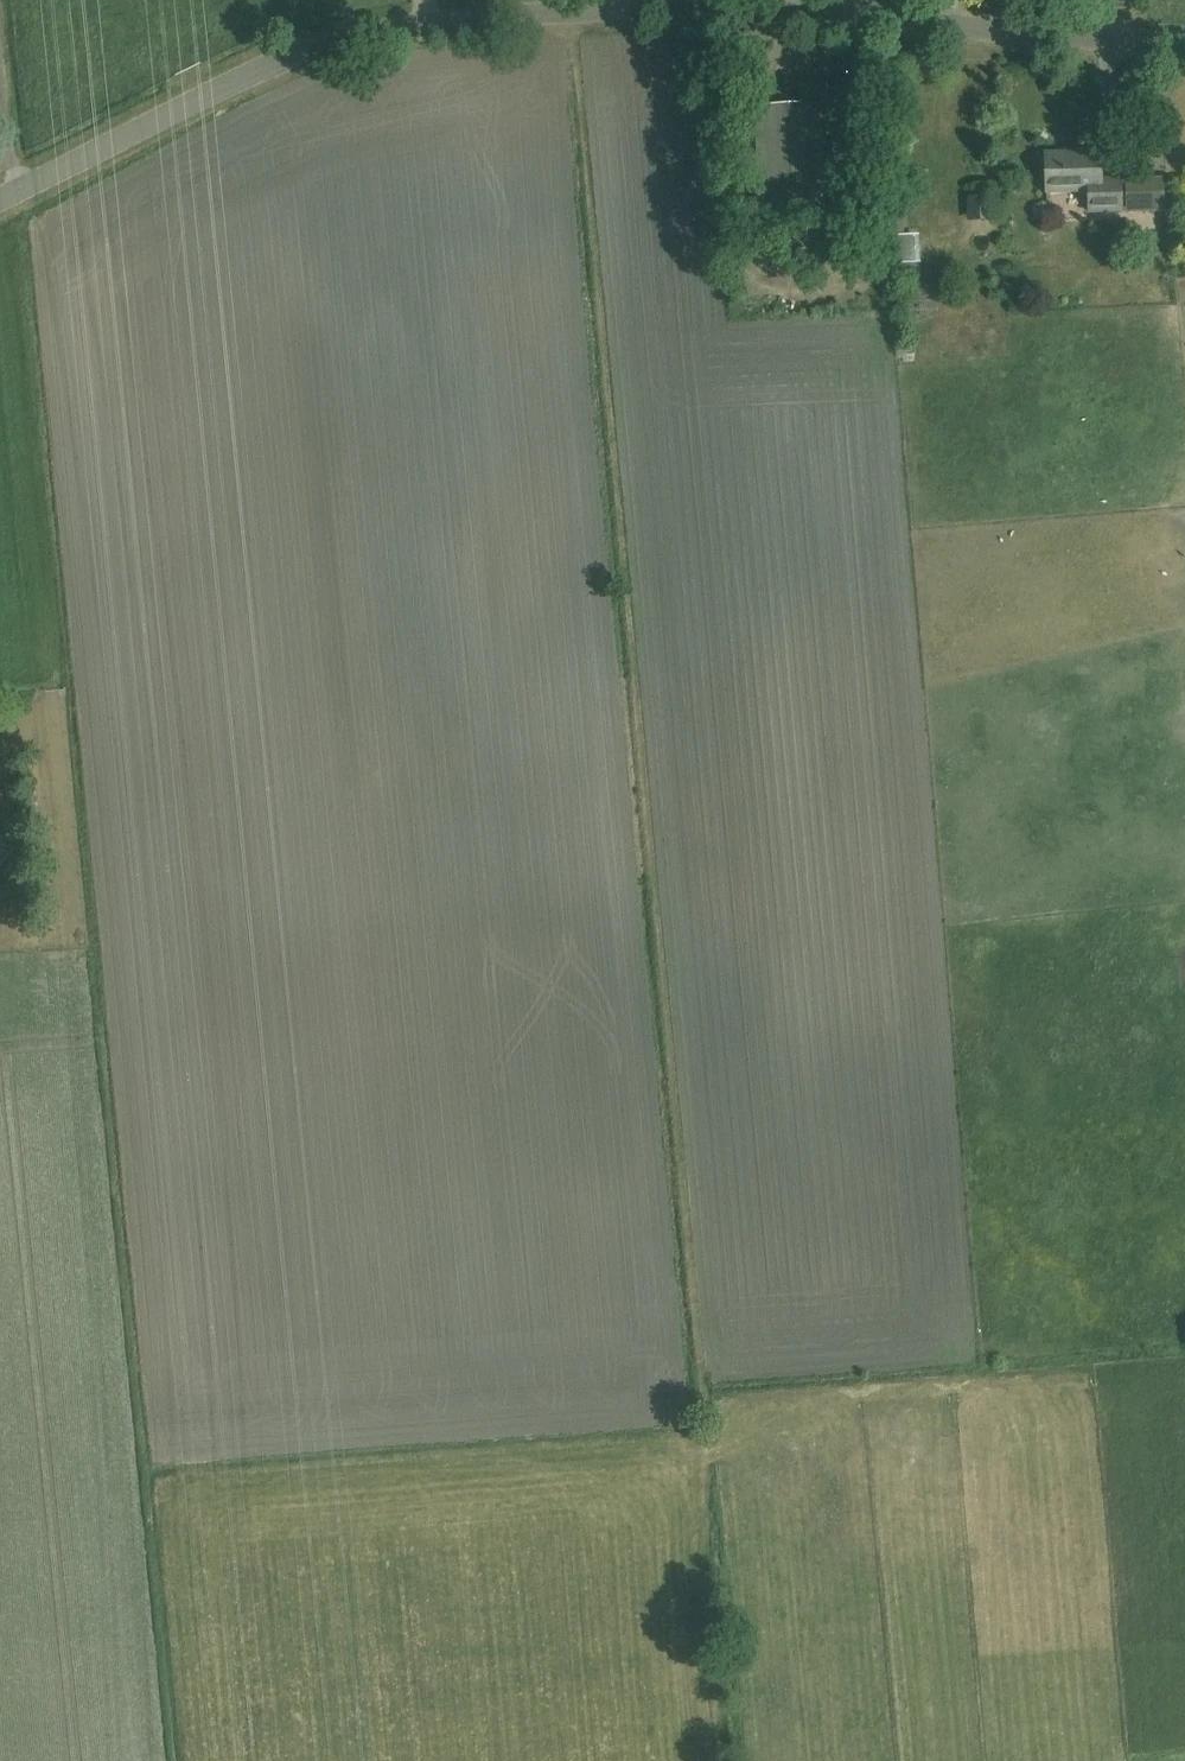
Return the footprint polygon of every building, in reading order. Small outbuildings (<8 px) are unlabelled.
[(759,246),(825,243),(820,101),(755,103),(759,246)] [(1088,210),(1120,209),(1119,180),(1101,180),(1100,149),(1077,150),(1077,152),(1045,153),(1046,192),(1088,190),(1088,210)] [(1162,211),(1161,178),(1142,178),(1143,212),(1162,211)] [(917,251),(916,228),(895,229),(896,252),(917,251)]
